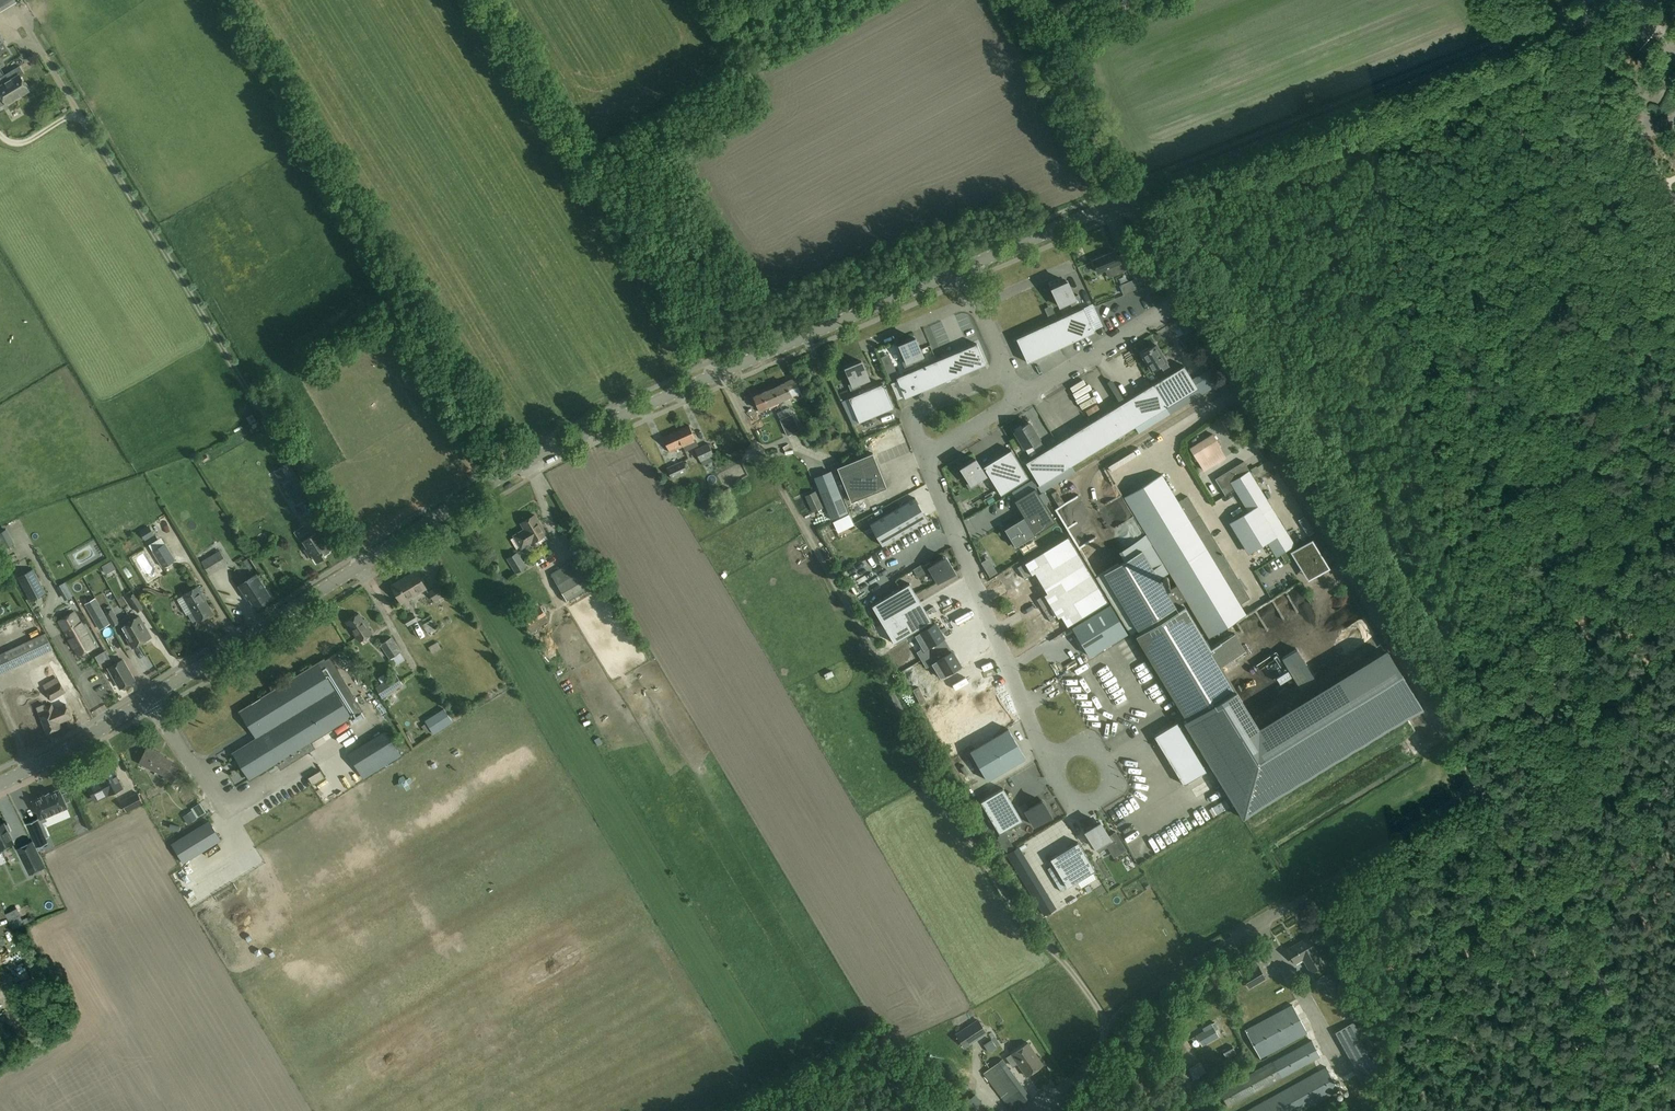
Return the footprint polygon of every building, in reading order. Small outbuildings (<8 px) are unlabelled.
[(17,1),(17,0),(0,0),(0,10),(1,12),(17,1)] [(20,65),(2,76),(11,90),(16,87),(21,95),(29,90),(21,76),(25,73),(20,65)] [(2,76),(0,78),(0,92),(7,104),(21,95),(16,87),(11,90),(2,76)] [(1115,251),(1093,260),(1098,272),(1105,269),(1109,277),(1128,268),(1130,272),(1141,268),(1133,248),(1122,253),(1117,256),(1115,251)] [(1129,281),(1133,290),(1140,287),(1137,278),(1129,281)] [(1072,306),(1081,301),(1078,294),(1075,296),(1068,281),(1059,285),(1059,284),(1053,286),(1054,287),(1052,288),(1060,306),(1070,302),(1072,306)] [(1084,307),(1016,338),(1027,362),(1095,331),(1084,307)] [(1057,318),(1055,313),(1048,316),(1051,322),(1057,318)] [(1179,320),(1178,320),(1176,321),(1181,328),(1183,327),(1187,324),(1186,321),(1179,320)] [(907,340),(908,341),(899,344),(906,360),(902,361),(905,368),(915,364),(913,360),(923,356),(916,338),(914,338),(913,337),(907,340)] [(977,343),(897,377),(905,397),(986,363),(977,343)] [(1143,352),(1141,353),(1152,370),(1160,365),(1165,373),(1172,369),(1156,344),(1148,349),(1148,348),(1142,351),(1143,352)] [(853,363),(854,364),(846,367),(852,383),(848,384),(851,391),(861,387),(859,383),(869,379),(862,361),(860,361),(860,360),(853,363)] [(897,371),(894,365),(886,369),(889,375),(897,371)] [(1184,365),(1026,462),(1040,485),(1198,387),(1184,365)] [(1069,415),(1095,397),(1094,395),(1093,388),(1084,374),(1073,381),(1068,381),(1057,389),(1050,389),(1050,396),(1037,406),(1039,408),(1047,408),(1047,413),(1043,413),(1045,417),(1053,417),(1042,424),(1035,425),(1034,426),(1051,425),(1068,413),(1069,415)] [(774,387),(780,400),(800,392),(794,378),(774,387)] [(883,383),(849,397),(859,422),(893,407),(883,383)] [(780,400),(774,387),(754,396),(760,409),(780,400)] [(790,407),(784,410),(786,415),(792,413),(790,407)] [(820,421),(832,416),(829,408),(816,413),(820,421)] [(786,415),(784,410),(777,413),(780,418),(786,415)] [(793,413),(787,416),(794,433),(800,430),(793,413)] [(794,433),(787,416),(780,419),(788,436),(794,433)] [(1021,425),(1016,429),(1016,430),(1015,431),(1030,456),(1037,452),(1032,444),(1040,439),(1029,422),(1022,426),(1021,425)] [(698,444),(696,439),(690,425),(677,430),(684,445),(683,445),(686,450),(698,444)] [(684,445),(677,430),(663,437),(670,451),(683,445),(684,445)] [(1198,459),(1205,470),(1226,457),(1219,446),(1220,445),(1213,433),(1190,447),(1198,459)] [(709,443),(695,449),(703,466),(711,462),(716,459),(709,443)] [(1135,463),(1146,458),(1140,444),(1116,454),(1120,462),(1132,457),(1135,463)] [(1012,449),(984,466),(1001,494),(1029,477),(1012,449)] [(873,453),(838,467),(852,502),(887,487),(873,453)] [(969,463),(961,468),(970,482),(966,484),(970,490),(979,485),(977,481),(986,475),(976,458),(974,459),(974,458),(968,462),(969,463)] [(297,506),(312,497),(297,474),(288,460),(273,470),(282,483),(297,506)] [(672,479),(688,472),(683,460),(667,467),(672,479)] [(1244,461),(1216,479),(1226,495),(1235,489),(1248,511),(1235,519),(1229,522),(1248,553),(1267,542),(1276,556),(1295,544),(1250,469),(1249,470),(1244,461)] [(822,475),(814,478),(822,499),(830,519),(838,515),(846,512),(838,492),(830,472),(822,475)] [(1247,615),(1240,603),(1250,598),(1200,515),(1188,496),(1179,501),(1162,473),(1124,496),(1158,553),(1148,558),(1142,549),(1104,572),(1138,629),(1176,606),(1186,600),(1209,638),(1247,615)] [(238,482),(250,492),(255,487),(243,477),(238,482)] [(1025,516),(1005,528),(1016,546),(1036,533),(1056,520),(1035,487),(1015,499),(1025,516)] [(1065,502),(1056,490),(1051,493),(1059,506),(1065,502)] [(823,507),(816,491),(805,496),(813,512),(823,507)] [(1230,493),(1223,497),(1228,507),(1236,502),(1230,493)] [(911,498),(868,523),(880,545),(924,519),(911,498)] [(1296,520),(1301,518),(1295,506),(1290,509),(1296,520)] [(181,520),(189,519),(188,510),(180,512),(181,520)] [(854,524),(849,513),(833,521),(838,532),(854,524)] [(525,529),(514,535),(522,548),(532,542),(547,534),(535,514),(521,523),(525,529)] [(149,525),(140,531),(145,541),(155,535),(149,525)] [(6,530),(0,533),(0,551),(13,544),(6,530)] [(304,541),(308,547),(307,550),(309,554),(313,554),(317,561),(325,556),(323,554),(330,549),(319,531),(304,541)] [(574,540),(569,531),(561,536),(567,544),(574,540)] [(1083,557),(1070,536),(1040,554),(1046,565),(1036,571),(1043,582),(1083,557)] [(968,550),(973,548),(969,538),(964,540),(968,550)] [(1223,539),(1218,542),(1226,555),(1231,552),(1223,539)] [(1325,563),(1310,539),(1296,548),(1311,572),(1325,563)] [(176,559),(166,543),(153,551),(163,567),(176,559)] [(210,575),(229,564),(220,550),(201,561),(210,575)] [(527,567),(518,551),(507,558),(516,573),(527,567)] [(1040,554),(1019,566),(1026,577),(1036,571),(1046,565),(1040,554)] [(932,572),(938,582),(955,572),(946,557),(932,565),(930,562),(923,566),(929,575),(932,572)] [(1096,579),(1083,557),(1043,582),(1049,593),(1059,587),(1066,597),(1096,579)] [(597,582),(584,558),(574,563),(573,561),(551,573),(567,600),(597,582)] [(111,560),(102,566),(106,573),(116,568),(111,560)] [(1167,591),(1177,584),(1164,562),(1154,568),(1167,591)] [(997,572),(993,567),(987,571),(990,577),(997,572)] [(47,592),(34,568),(18,576),(31,601),(47,592)] [(416,571),(392,585),(402,602),(426,588),(416,571)] [(256,574),(240,585),(239,585),(248,599),(250,598),(256,607),(271,597),(256,574)] [(93,575),(87,580),(92,585),(98,580),(93,575)] [(1109,601),(1096,579),(1066,597),(1073,608),(1063,614),(1069,625),(1109,601)] [(910,583),(872,605),(895,643),(932,621),(910,583)] [(1264,602),(1270,599),(1261,584),(1256,587),(1264,602)] [(440,585),(428,592),(434,601),(439,598),(443,605),(449,601),(440,585)] [(193,622),(197,620),(198,621),(213,612),(198,586),(183,595),(193,612),(189,614),(193,622)] [(1049,593),(1039,599),(1046,610),(1066,597),(1059,587),(1049,593)] [(138,612),(144,608),(134,593),(128,597),(138,612)] [(1346,608),(1350,601),(1343,595),(1338,602),(1346,608)] [(1066,597),(1046,610),(1052,621),(1063,614),(1073,608),(1066,597)] [(111,623),(105,613),(104,613),(96,598),(85,604),(100,630),(111,623)] [(1091,615),(1072,627),(1081,641),(1089,656),(1108,644),(1127,632),(1119,618),(1110,604),(1091,615)] [(550,620),(540,605),(522,617),(531,632),(550,620)] [(1186,605),(1136,635),(1187,720),(1237,690),(1222,665),(1223,665),(1226,670),(1237,663),(1234,658),(1246,650),(1235,633),(1211,648),(1186,605)] [(1270,634),(1284,626),(1273,605),(1259,612),(1270,634)] [(140,616),(132,620),(130,615),(119,621),(112,608),(105,613),(111,623),(113,627),(119,623),(121,626),(121,627),(133,647),(152,637),(140,616)] [(58,620),(64,630),(79,656),(95,647),(80,621),(74,611),(58,620)] [(359,613),(347,621),(360,641),(372,633),(359,613)] [(414,614),(404,619),(410,630),(419,625),(416,621),(418,620),(414,614)] [(1007,625),(1016,620),(1013,615),(1005,620),(1007,625)] [(1243,628),(1248,641),(1265,634),(1257,616),(1244,621),(1246,627),(1243,628)] [(432,619),(423,625),(428,633),(430,631),(432,635),(438,632),(436,629),(437,628),(432,619)] [(936,622),(915,635),(923,648),(917,651),(922,659),(928,656),(937,650),(933,643),(944,636),(936,622)] [(53,649),(46,633),(0,654),(0,673),(53,649)] [(381,645),(390,659),(391,658),(396,666),(397,667),(406,661),(400,652),(401,652),(393,638),(381,645)] [(428,645),(433,653),(441,648),(436,640),(428,645)] [(129,650),(135,662),(144,657),(138,645),(129,650)] [(1292,677),(1299,690),(1315,682),(1296,645),(1279,654),(1286,667),(1274,674),(1280,684),(1292,677)] [(932,664),(940,677),(961,665),(952,651),(941,657),(937,650),(928,656),(922,659),(926,667),(932,664)] [(1239,689),(1237,690),(1187,720),(1185,722),(1235,805),(1242,817),(1420,710),(1397,671),(1388,656),(1264,730),(1239,689)] [(109,667),(120,688),(134,679),(123,659),(109,667)] [(318,662),(240,710),(257,738),(233,752),(250,779),(277,762),(281,768),(315,747),(311,741),(352,716),(318,662)] [(1262,672),(1266,684),(1274,681),(1270,670),(1262,672)] [(382,698),(404,685),(397,673),(391,677),(389,674),(380,680),(382,683),(376,687),(382,698)] [(51,701),(67,692),(58,676),(42,685),(51,701)] [(375,713),(381,703),(377,701),(371,710),(375,713)] [(37,707),(38,710),(41,716),(47,732),(61,727),(59,721),(70,716),(65,702),(53,707),(52,704),(46,707),(45,703),(37,707)] [(434,734),(453,722),(444,708),(425,720),(434,734)] [(1177,722),(1155,736),(1184,784),(1206,770),(1177,722)] [(1009,729),(971,751),(988,780),(1025,757),(1009,729)] [(349,753),(361,772),(398,749),(386,730),(349,753)] [(178,768),(171,765),(173,761),(158,754),(159,752),(148,747),(140,763),(165,774),(163,778),(171,782),(178,768)] [(1123,758),(1122,766),(1136,767),(1137,759),(1123,758)] [(1170,778),(1175,775),(1169,764),(1164,767),(1170,778)] [(100,774),(110,794),(123,787),(113,767),(100,774)] [(328,783),(324,777),(325,777),(321,770),(309,777),(301,782),(308,795),(328,783)] [(1219,779),(1209,783),(1218,800),(1227,796),(1219,779)] [(1003,788),(981,801),(1000,833),(1022,820),(1003,788)] [(1018,798),(1023,807),(1027,804),(1033,813),(1051,802),(1041,788),(1026,797),(1024,794),(1018,798)] [(65,802),(70,800),(67,792),(62,794),(60,791),(60,790),(60,789),(58,790),(50,793),(50,792),(42,795),(43,797),(35,800),(34,800),(33,800),(34,802),(40,817),(41,819),(42,818),(66,808),(67,807),(67,806),(65,802)] [(161,791),(148,797),(155,814),(168,809),(161,791)] [(138,792),(121,801),(127,812),(144,803),(138,792)] [(1211,806),(1216,815),(1232,807),(1228,798),(1211,806)] [(1146,826),(1160,821),(1154,807),(1141,812),(1146,826)] [(197,818),(197,817),(192,810),(184,815),(189,823),(197,818)] [(1195,812),(1183,816),(1188,829),(1200,824),(1195,812)] [(1115,824),(1127,843),(1138,836),(1126,817),(1115,824)] [(26,824),(36,848),(48,843),(37,819),(26,824)] [(221,839),(209,820),(172,843),(184,862),(221,839)] [(1086,829),(1087,830),(1085,831),(1098,852),(1108,846),(1107,845),(1116,840),(1112,834),(1109,836),(1100,822),(1093,826),(1092,825),(1086,829)] [(1,851),(0,849),(13,842),(8,832),(10,830),(7,825),(4,825),(4,824),(0,825),(0,852),(1,851)] [(1005,851),(1013,846),(1005,833),(998,837),(1005,851)] [(1150,852),(1155,850),(1151,839),(1145,842),(1150,852)] [(1142,855),(1144,842),(1137,840),(1134,853),(1142,855)] [(32,841),(17,849),(29,874),(44,866),(32,841)] [(1183,856),(1188,853),(1182,841),(1177,844),(1183,856)] [(1078,842),(1051,859),(1068,887),(1095,870),(1078,842)] [(1168,851),(1162,855),(1171,869),(1176,865),(1168,851)] [(1163,869),(1168,866),(1161,854),(1156,858),(1163,869)] [(1130,856),(1121,858),(1125,869),(1133,867),(1130,856)] [(1215,892),(1227,885),(1219,873),(1207,880),(1215,892)] [(29,922),(27,917),(21,920),(16,908),(4,913),(12,930),(29,922)] [(1311,972),(1324,964),(1308,937),(1287,949),(1295,962),(1303,958),(1311,972)] [(1241,976),(1249,988),(1266,978),(1259,965),(1241,976)] [(1337,987),(1329,991),(1334,1000),(1340,996),(1342,995),(1337,987)] [(1245,1030),(1260,1058),(1308,1032),(1293,1004),(1245,1030)] [(965,1048),(987,1033),(978,1019),(956,1034),(965,1048)] [(1216,1022),(1203,1028),(1204,1031),(1197,1036),(1202,1046),(1219,1036),(1216,1031),(1220,1029),(1216,1022)] [(1340,1042),(1355,1069),(1359,1067),(1368,1083),(1386,1073),(1382,1066),(1379,1067),(1375,1059),(1372,1060),(1356,1032),(1340,1042)] [(1312,1040),(1219,1090),(1228,1107),(1282,1077),(1321,1056),(1312,1040)] [(1027,1076),(1044,1064),(1029,1043),(1012,1054),(1027,1076)] [(1232,1045),(1222,1050),(1227,1059),(1237,1054),(1232,1045)] [(1002,1058),(983,1072),(1012,1110),(1014,1110),(1032,1098),(1002,1058)] [(1207,1071),(1201,1061),(1189,1068),(1195,1079),(1207,1071)] [(1340,1090),(1327,1066),(1282,1090),(1245,1110),(1302,1110),(1340,1090)]
